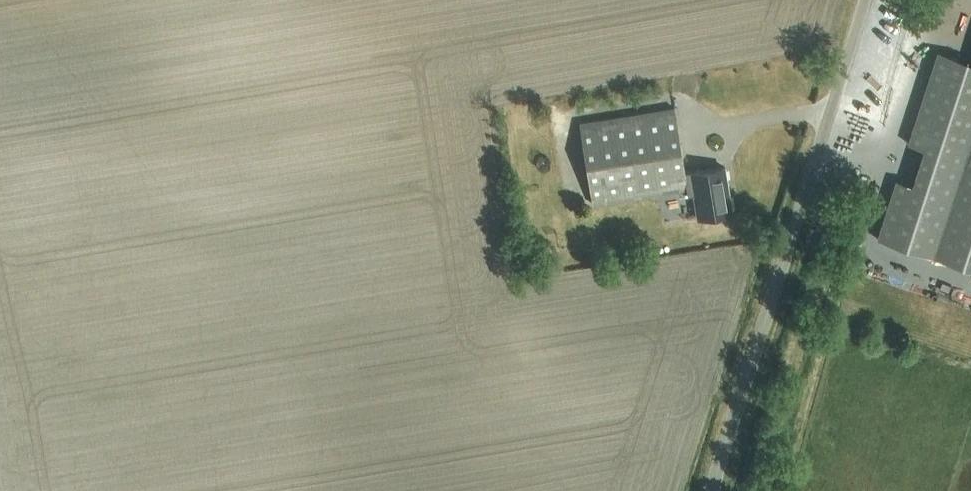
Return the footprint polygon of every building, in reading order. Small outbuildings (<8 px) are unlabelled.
[(937,52),(912,129),(908,143),(923,148),(912,184),(897,179),(878,241),(970,270),(970,63),(937,52)] [(691,189),(696,217),(730,212),(723,166),(684,173),(674,107),(579,122),(592,204),(681,190),(691,189)]
